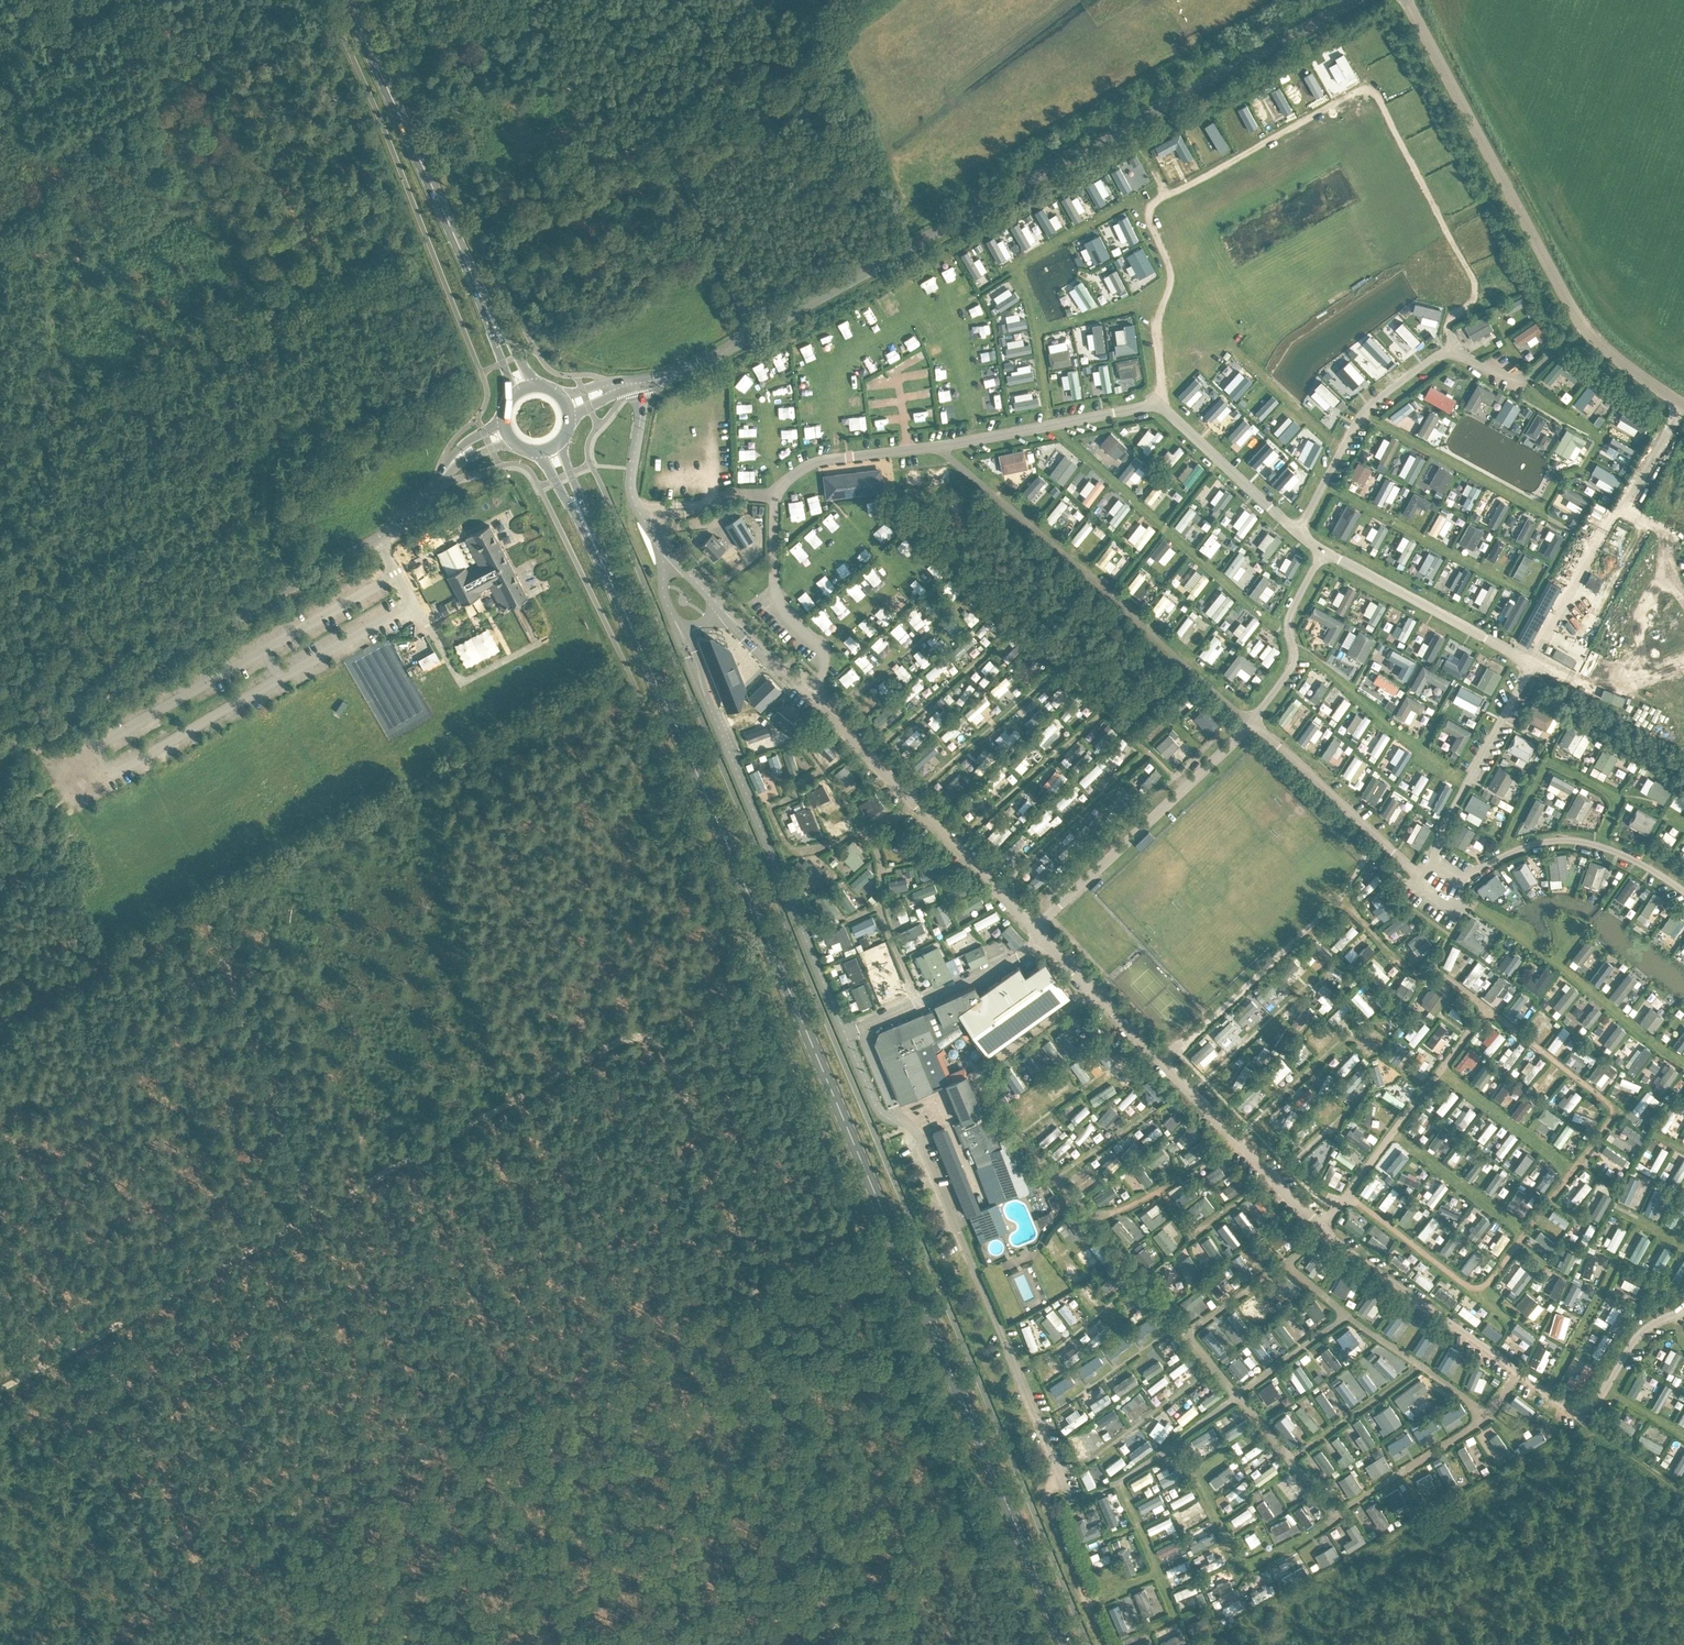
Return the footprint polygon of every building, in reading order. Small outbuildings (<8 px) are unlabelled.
[(840,477),(835,477),(837,497),(884,492),(882,472),(876,473),(876,470),(857,473),(857,475),(849,476),(849,474),(840,475),(840,477)] [(1361,513),(1347,505),(1333,530),(1347,538),(1361,513)] [(742,515),(726,525),(740,548),(756,538),(742,515)] [(466,567),(449,576),(463,604),(481,595),(479,591),(491,585),(504,610),(528,597),(490,525),(473,534),(466,538),(475,557),(483,553),(487,560),(468,570),(466,567)] [(431,531),(420,536),(422,541),(433,536),(431,531)] [(713,533),(701,545),(714,559),(729,546),(721,538),(719,540),(713,533)] [(1349,587),(1336,610),(1344,614),(1356,591),(1349,587)] [(1332,644),(1344,623),(1323,611),(1319,619),(1331,626),(1324,639),(1332,644)] [(1530,615),(1517,638),(1527,644),(1540,621),(1530,615)] [(1363,661),(1375,639),(1360,631),(1348,652),(1363,661)] [(703,643),(702,646),(720,689),(722,688),(728,703),(742,697),(736,683),(743,680),(733,656),(727,652),(729,650),(722,644),(720,647),(718,645),(716,641),(713,639),(703,643)] [(1501,674),(1487,667),(1477,685),(1491,693),(1501,674)] [(850,668),(840,677),(832,685),(841,694),(859,678),(850,668)] [(761,710),(781,691),(772,681),(769,685),(765,681),(749,697),(761,710)] [(1457,694),(1478,705),(1483,697),(1461,686),(1457,694)] [(1189,687),(1174,701),(1179,706),(1184,702),(1187,705),(1192,701),(1194,703),(1199,698),(1189,687)] [(1407,695),(1396,715),(1404,719),(1410,707),(1420,712),(1424,705),(1407,695)] [(1533,703),(1525,717),(1546,729),(1554,715),(1533,703)] [(1207,705),(1195,718),(1209,733),(1222,720),(1207,705)] [(1458,735),(1451,747),(1459,752),(1471,732),(1449,719),(1444,727),(1458,735)] [(1559,744),(1573,752),(1585,732),(1571,723),(1559,744)] [(753,736),(768,748),(779,735),(769,727),(767,731),(762,726),(753,736)] [(1516,733),(1507,749),(1528,761),(1537,744),(1516,733)] [(808,741),(819,757),(828,751),(824,746),(826,745),(818,734),(808,741)] [(1157,746),(1168,757),(1180,745),(1169,734),(1157,746)] [(1595,765),(1609,773),(1618,756),(1604,748),(1595,765)] [(1496,791),(1503,795),(1515,775),(1500,766),(1488,786),(1492,788),(1491,790),(1495,793),(1496,791)] [(854,778),(844,767),(837,773),(846,785),(854,778)] [(1655,779),(1647,794),(1664,803),(1672,789),(1655,779)] [(810,798),(814,807),(831,798),(824,785),(803,795),(806,800),(810,798)] [(1566,813),(1581,822),(1594,800),(1579,792),(1566,813)] [(876,794),(860,806),(869,818),(885,806),(876,794)] [(1473,794),(1465,808),(1483,818),(1490,804),(1473,794)] [(1629,824),(1648,834),(1656,817),(1638,807),(1629,824)] [(806,826),(810,836),(821,831),(813,810),(807,813),(806,808),(795,813),(802,828),(806,826)] [(1461,823),(1450,841),(1467,852),(1471,845),(1462,839),(1469,828),(1461,823)] [(1431,829),(1423,824),(1412,844),(1420,848),(1431,829)] [(891,832),(888,830),(885,833),(905,852),(913,843),(896,827),(891,832)] [(839,853),(855,870),(864,861),(858,855),(863,850),(853,840),(839,853)] [(1549,855),(1551,879),(1569,877),(1566,853),(1549,855)] [(793,869),(814,882),(822,868),(815,864),(814,867),(811,865),(810,867),(798,860),(793,869)] [(1526,860),(1512,870),(1525,889),(1539,880),(1526,860)] [(1583,883),(1599,888),(1606,866),(1590,861),(1583,883)] [(1488,893),(1493,899),(1508,888),(1497,874),(1478,889),(1483,896),(1488,893)] [(977,896),(968,901),(959,905),(965,916),(983,906),(977,896)] [(889,907),(895,921),(904,917),(903,914),(908,912),(903,901),(889,907)] [(935,913),(941,925),(952,920),(946,908),(943,902),(933,907),(936,912),(935,913)] [(1385,929),(1389,934),(1401,926),(1405,932),(1412,926),(1403,914),(1385,929)] [(852,925),(857,936),(867,931),(869,934),(879,929),(873,916),(852,925)] [(908,929),(914,942),(931,934),(923,917),(913,922),(914,926),(908,929)] [(1479,953),(1483,946),(1471,937),(1479,924),(1472,919),(1458,939),(1479,953)] [(1010,924),(1002,932),(1017,948),(1025,941),(1010,924)] [(841,940),(844,948),(853,944),(845,925),(841,926),(841,928),(828,934),(832,944),(841,940)] [(1409,941),(1419,954),(1432,944),(1422,931),(1409,941)] [(988,959),(984,949),(982,945),(966,953),(972,967),(988,959)] [(1590,951),(1583,945),(1570,963),(1577,969),(1590,951)] [(935,978),(932,979),(934,984),(951,976),(938,947),(917,957),(926,977),(933,974),(935,978)] [(856,956),(845,961),(854,982),(865,977),(856,956)] [(1598,985),(1614,965),(1606,959),(1590,979),(1598,985)] [(975,986),(936,1004),(944,1023),(963,1014),(988,1055),(1069,996),(1046,962),(1026,976),(1019,967),(980,994),(975,986)] [(1554,972),(1546,966),(1536,981),(1528,975),(1522,983),(1539,994),(1554,972)] [(1393,996),(1406,1004),(1415,990),(1402,982),(1393,996)] [(852,988),(861,1009),(873,1004),(864,983),(852,988)] [(1438,988),(1425,1006),(1434,1013),(1447,995),(1438,988)] [(1640,1022),(1654,1032),(1665,1018),(1651,1007),(1640,1022)] [(902,1102),(947,1083),(947,1084),(949,1083),(949,1082),(931,1041),(935,1040),(933,1035),(935,1032),(930,1020),(927,1019),(924,1014),(905,1022),(902,1021),(898,1022),(897,1026),(893,1027),(890,1026),(886,1027),(885,1031),(881,1032),(879,1036),(877,1043),(902,1103),(902,1102)] [(1179,1056),(1175,1059),(1179,1064),(1183,1060),(1179,1056)] [(1618,1069),(1603,1057),(1588,1076),(1596,1081),(1605,1071),(1612,1076),(1618,1069)] [(967,1074),(949,1082),(949,1083),(947,1084),(963,1121),(976,1115),(983,1112),(973,1089),(967,1074)] [(1006,1140),(996,1115),(991,1117),(989,1112),(977,1117),(976,1115),(963,1121),(955,1124),(965,1147),(969,1145),(973,1153),(974,1152),(987,1184),(981,1187),(988,1205),(976,1210),(970,1196),(964,1199),(982,1241),(1008,1230),(997,1202),(1036,1186),(1033,1178),(1029,1168),(1022,1171),(1010,1139),(1006,1140)] [(1194,1125),(1179,1138),(1187,1147),(1202,1134),(1194,1125)] [(1346,1135),(1367,1150),(1371,1144),(1360,1136),(1363,1131),(1357,1127),(1354,1131),(1350,1128),(1346,1135)] [(1184,1154),(1190,1161),(1200,1153),(1204,1159),(1214,1152),(1204,1139),(1184,1154)] [(1161,1146),(1145,1158),(1153,1168),(1168,1156),(1161,1146)] [(1206,1188),(1225,1174),(1219,1167),(1201,1181),(1206,1188)] [(1223,1188),(1229,1197),(1248,1184),(1242,1175),(1223,1188)] [(1096,1198),(1101,1205),(1118,1194),(1112,1185),(1102,1192),(1103,1194),(1096,1198)] [(1253,1203),(1269,1222),(1279,1214),(1263,1195),(1253,1203)] [(1186,1210),(1192,1218),(1202,1210),(1206,1215),(1215,1208),(1205,1196),(1186,1210)] [(1141,1215),(1151,1229),(1169,1215),(1164,1208),(1153,1217),(1148,1210),(1141,1215)] [(1053,1219),(1050,1211),(1038,1216),(1041,1224),(1053,1219)] [(1237,1223),(1248,1236),(1257,1228),(1247,1215),(1237,1223)] [(1113,1230),(1127,1238),(1134,1226),(1125,1221),(1123,1224),(1118,1221),(1113,1230)] [(1164,1227),(1153,1235),(1167,1253),(1177,1245),(1164,1227)] [(1223,1234),(1234,1247),(1244,1238),(1237,1230),(1234,1232),(1230,1228),(1223,1234)] [(1267,1241),(1274,1250),(1288,1239),(1282,1230),(1267,1241)] [(1135,1254),(1145,1266),(1154,1259),(1144,1247),(1135,1254)] [(1239,1252),(1232,1257),(1244,1277),(1251,1272),(1239,1252)] [(1309,1273),(1313,1276),(1325,1262),(1315,1254),(1306,1265),(1311,1270),(1309,1273)] [(1213,1286),(1223,1292),(1230,1280),(1225,1278),(1232,1267),(1225,1263),(1222,1268),(1223,1268),(1213,1286)] [(1157,1287),(1169,1290),(1170,1286),(1171,1286),(1174,1272),(1166,1269),(1162,1283),(1159,1282),(1157,1287)] [(1636,1294),(1644,1298),(1652,1282),(1625,1270),(1622,1276),(1640,1285),(1636,1294)] [(1336,1287),(1348,1293),(1356,1278),(1344,1271),(1336,1287)] [(1187,1304),(1192,1311),(1196,1308),(1196,1309),(1199,1307),(1198,1306),(1208,1299),(1203,1292),(1187,1304)] [(1516,1305),(1528,1315),(1539,1302),(1527,1292),(1516,1305)] [(1242,1307),(1250,1319),(1262,1310),(1254,1298),(1242,1307)] [(1305,1307),(1315,1321),(1326,1314),(1316,1300),(1305,1307)] [(1392,1326),(1405,1333),(1406,1330),(1409,1332),(1413,1324),(1398,1316),(1392,1326)] [(1216,1330),(1223,1339),(1237,1329),(1230,1319),(1216,1330)] [(1339,1348),(1343,1354),(1357,1344),(1353,1338),(1356,1336),(1350,1328),(1337,1337),(1343,1346),(1339,1348)] [(1419,1350),(1431,1352),(1433,1339),(1432,1339),(1433,1334),(1422,1333),(1419,1350)] [(1260,1342),(1270,1355),(1279,1347),(1269,1335),(1268,1336),(1267,1334),(1266,1335),(1264,1334),(1260,1337),(1261,1339),(1259,1341),(1260,1342)] [(1309,1353),(1318,1365),(1328,1358),(1319,1345),(1309,1353)] [(1374,1365),(1386,1376),(1395,1366),(1392,1364),(1394,1362),(1387,1355),(1379,1363),(1378,1362),(1374,1365)] [(1229,1366),(1239,1378),(1248,1371),(1246,1368),(1249,1366),(1241,1356),(1229,1366)] [(1440,1370),(1456,1372),(1459,1359),(1443,1357),(1440,1370)] [(1291,1380),(1296,1387),(1305,1381),(1298,1372),(1301,1371),(1297,1366),(1283,1376),(1288,1383),(1291,1380)] [(1358,1374),(1346,1383),(1354,1395),(1367,1387),(1358,1374)] [(1471,1389),(1485,1393),(1489,1380),(1475,1376),(1471,1389)] [(1395,1399),(1404,1411),(1410,1406),(1408,1404),(1429,1388),(1421,1379),(1395,1399)] [(1259,1391),(1268,1404),(1282,1395),(1273,1382),(1259,1391)] [(1505,1410),(1519,1414),(1520,1409),(1526,1410),(1528,1403),(1509,1397),(1505,1410)] [(1046,1405),(1053,1420),(1061,1417),(1054,1401),(1046,1405)] [(1529,1424),(1536,1429),(1539,1425),(1541,1427),(1547,1419),(1537,1411),(1531,1419),(1531,1420),(1529,1424)] [(1429,1423),(1435,1432),(1451,1420),(1445,1412),(1429,1423)] [(1287,1414),(1275,1423),(1293,1446),(1299,1441),(1290,1430),(1295,1426),(1287,1414)] [(1356,1437),(1364,1449),(1375,1441),(1360,1418),(1354,1422),(1362,1434),(1356,1437)] [(1399,1442),(1405,1452),(1423,1441),(1414,1427),(1408,1431),(1410,1435),(1399,1442)] [(1338,1459),(1343,1466),(1349,1462),(1349,1463),(1355,1458),(1338,1436),(1332,1440),(1343,1455),(1338,1459)] [(1458,1449),(1470,1470),(1477,1466),(1464,1446),(1458,1449)] [(1442,1459),(1452,1474),(1460,1468),(1451,1454),(1442,1459)] [(1366,1466),(1373,1478),(1390,1467),(1383,1456),(1366,1466)] [(1072,1470),(1082,1494),(1090,1491),(1080,1467),(1072,1470)] [(1339,1480),(1350,1496),(1362,1488),(1352,1472),(1339,1480)] [(1417,1481),(1423,1491),(1435,1484),(1431,1478),(1433,1478),(1430,1473),(1417,1481)] [(1251,1492),(1256,1501),(1275,1490),(1270,1482),(1251,1492)] [(1384,1496),(1393,1511),(1407,1502),(1398,1487),(1384,1496)] [(1075,1521),(1082,1540),(1101,1532),(1098,1524),(1088,1528),(1084,1517),(1075,1521)] [(1344,1543),(1350,1552),(1367,1540),(1355,1523),(1347,1528),(1353,1537),(1344,1543)] [(1315,1555),(1322,1567),(1341,1556),(1334,1545),(1315,1555)] [(1128,1575),(1136,1571),(1127,1549),(1119,1552),(1128,1575)] [(1187,1625),(1193,1637),(1213,1628),(1207,1616),(1187,1625)]
